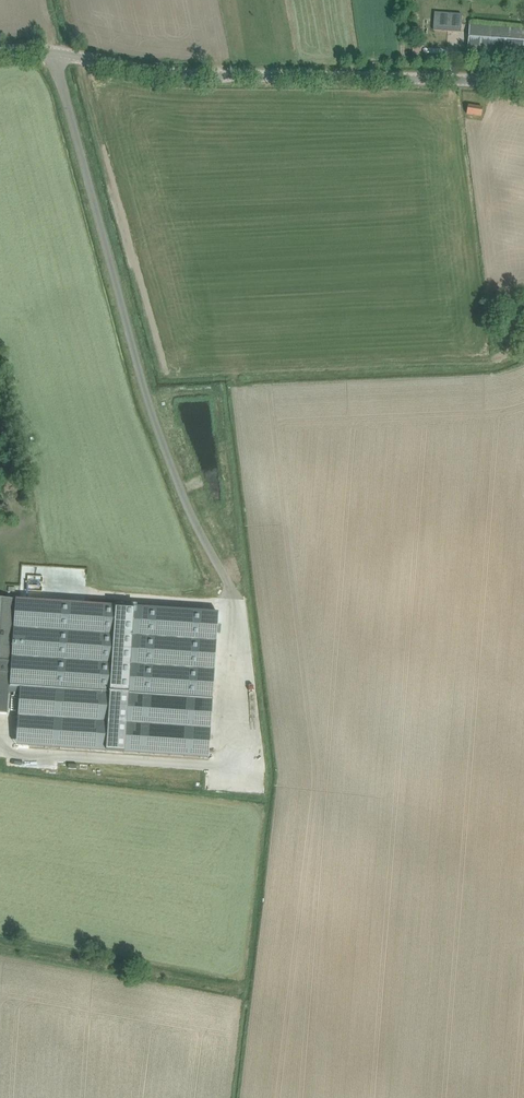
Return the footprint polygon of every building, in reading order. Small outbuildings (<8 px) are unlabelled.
[(436,12),(434,30),(462,31),(463,14),(436,12)] [(467,49),(523,53),(523,30),(498,28),(469,26),(467,49)] [(468,105),(467,114),(481,116),(482,108),(468,105)] [(218,610),(225,612),(226,604),(227,604),(228,598),(221,597),(218,610)] [(9,714),(11,687),(110,693),(128,694),(128,695),(212,700),(218,612),(17,599),(0,598),(0,713),(9,714)]
